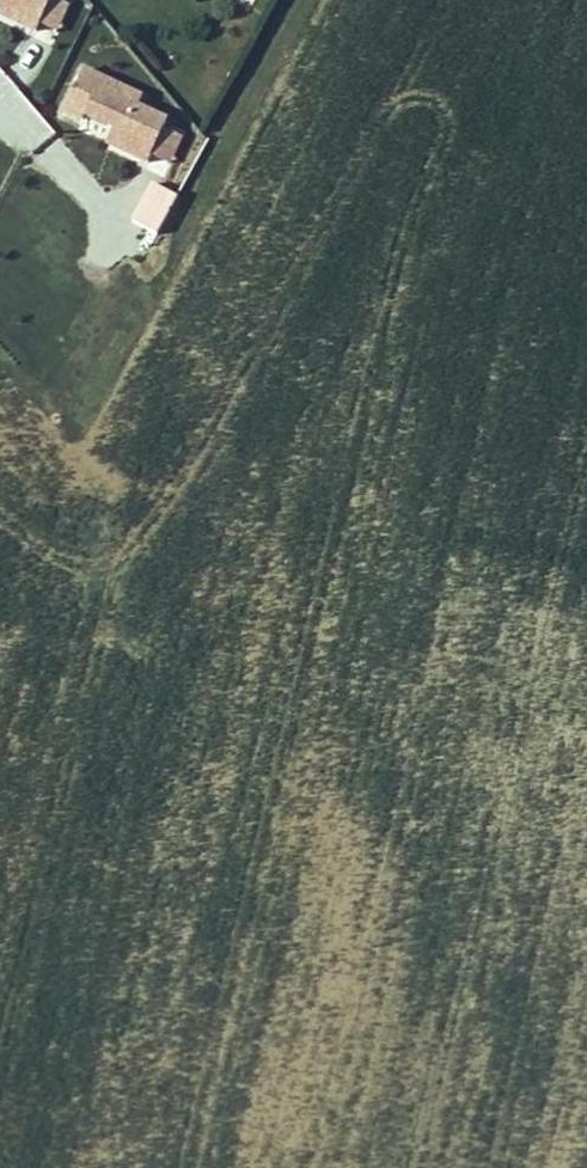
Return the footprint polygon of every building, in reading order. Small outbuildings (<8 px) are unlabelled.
[(1,17),(0,19),(0,23),(38,40),(56,0),(0,0),(0,16),(1,17)] [(144,102),(89,77),(70,117),(86,125),(83,132),(114,146),(111,152),(150,169),(169,126),(139,113),(144,102)] [(156,236),(174,195),(144,182),(126,223),(156,236)]
